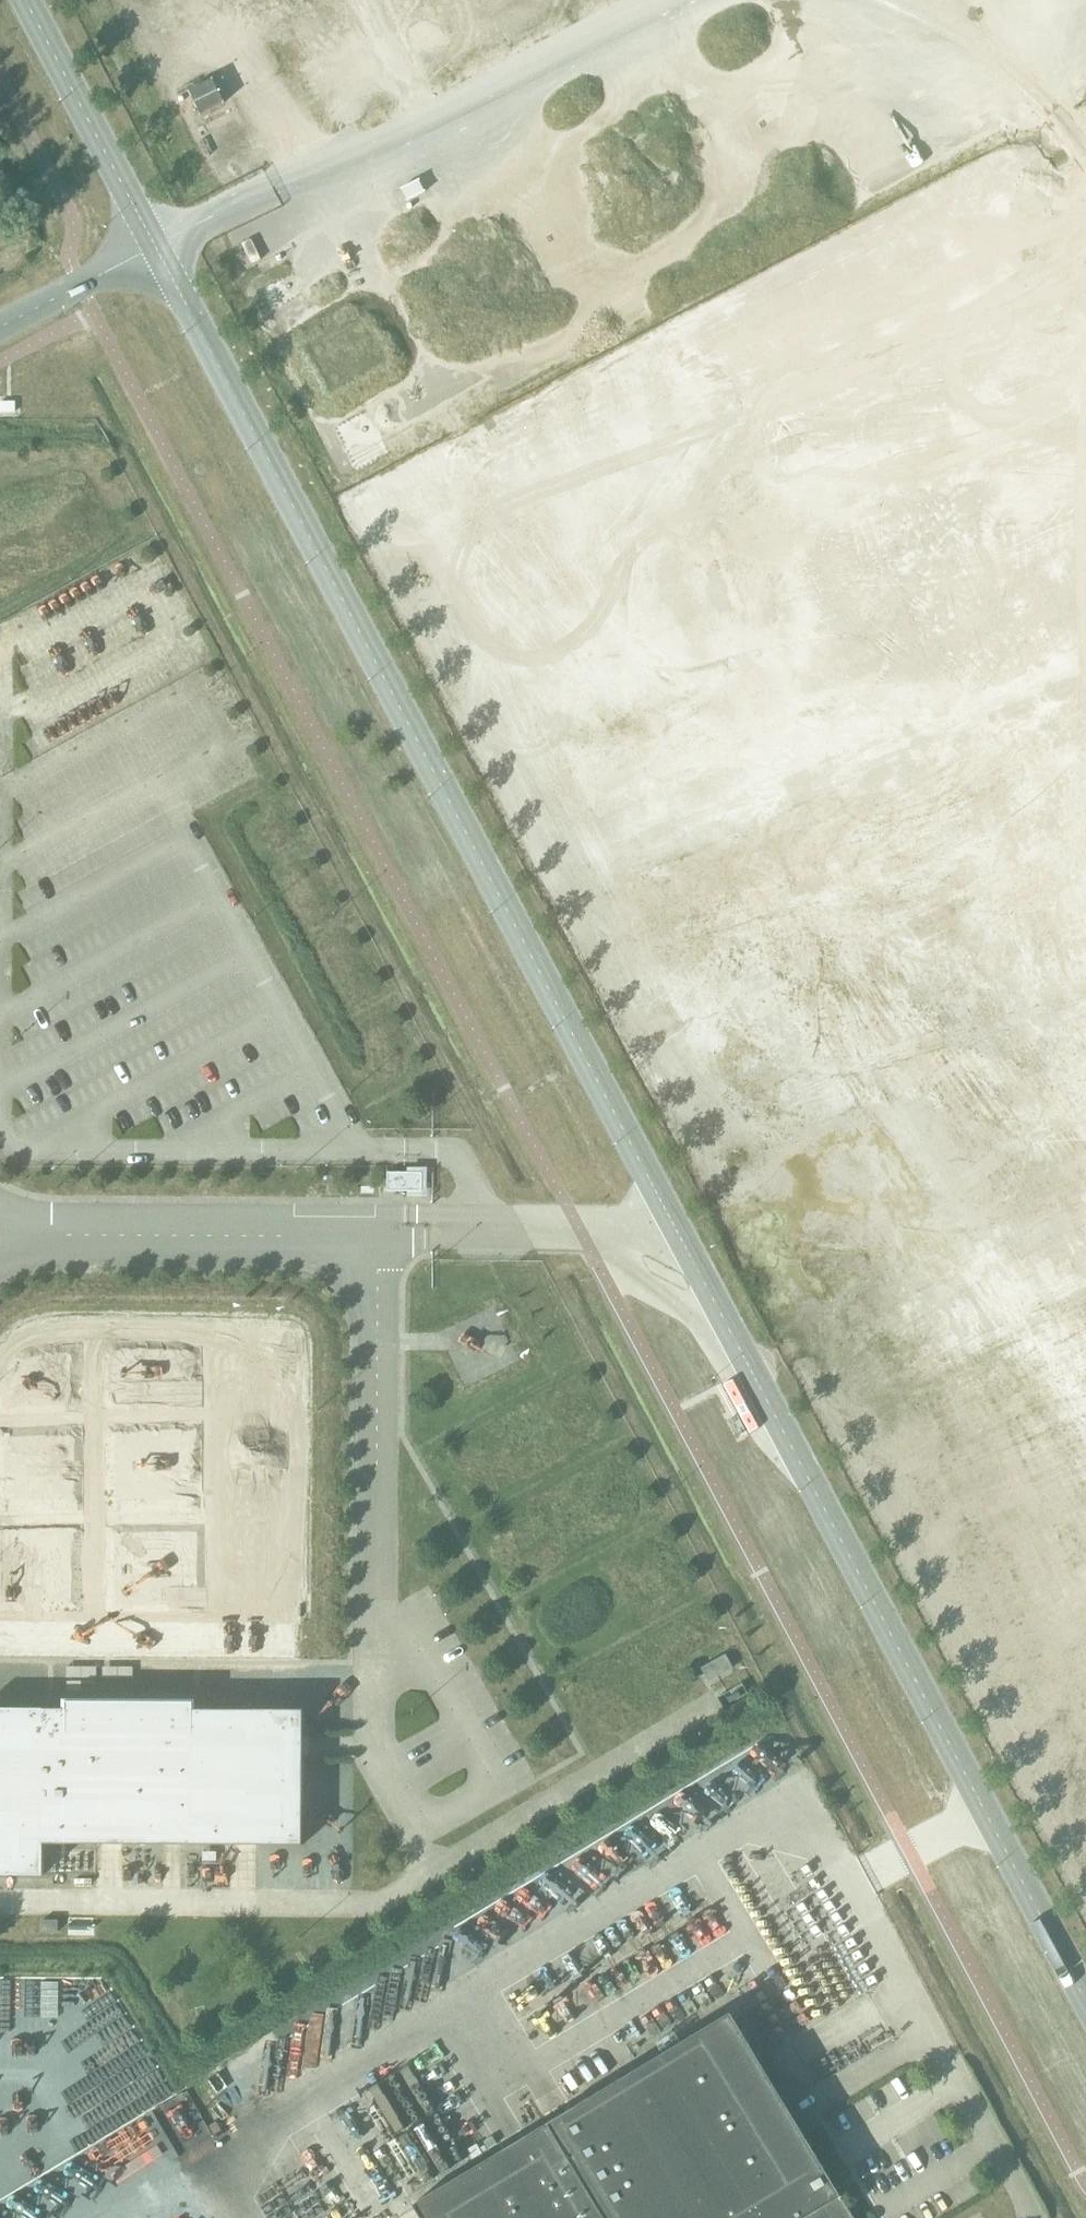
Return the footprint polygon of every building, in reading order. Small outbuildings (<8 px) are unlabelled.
[(900,113),(953,89),(919,15),(866,40),(900,113)] [(283,41),(273,45),(281,68),(292,64),(283,41)] [(201,113),(227,100),(216,76),(190,88),(201,113)] [(207,118),(210,128),(229,121),(225,111),(207,118)] [(422,1191),(422,1172),(387,1172),(387,1191),(422,1191)] [(709,1681),(733,1667),(725,1653),(701,1667),(709,1681)] [(303,1709),(196,1709),(196,1699),(64,1698),(64,1708),(0,1707),(0,1874),(43,1874),(43,1843),(303,1844),(303,1709)] [(58,1930),(58,1919),(43,1919),(43,1930),(58,1930)] [(413,2204),(421,2217),(855,2217),(843,2199),(842,2200),(840,2196),(841,2195),(730,2012),(662,2053),(413,2204)]
